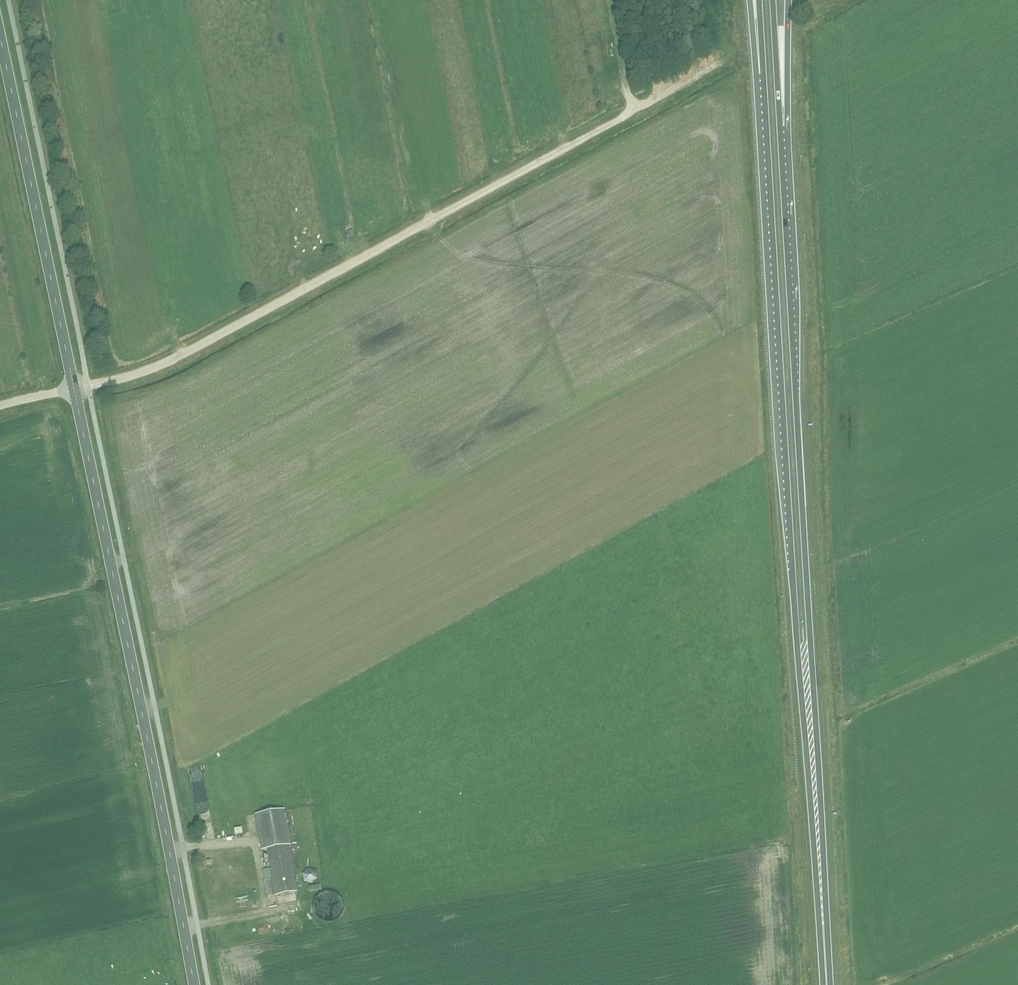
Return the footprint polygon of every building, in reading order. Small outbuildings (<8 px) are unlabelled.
[(352,241),(360,237),(356,230),(349,233),(352,241)] [(276,895),(296,892),(288,846),(290,845),(283,811),(255,816),(262,851),(268,850),(276,895)] [(311,885),(317,879),(316,872),(309,869),(302,874),(303,882),(311,885)]
